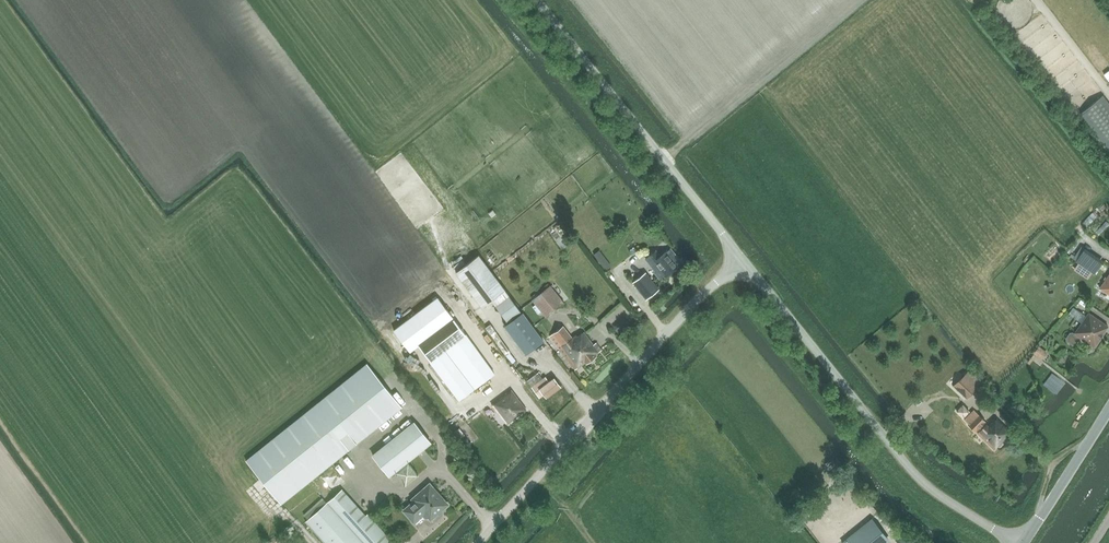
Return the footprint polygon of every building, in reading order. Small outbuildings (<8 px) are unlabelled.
[(1103,95),(1081,113),(1108,149),(1108,102),(1103,95)] [(599,250),(593,254),(597,260),(603,255),(599,250)] [(656,250),(646,259),(655,271),(654,271),(659,278),(663,275),(665,277),(679,266),(666,250),(660,255),(656,250)] [(1094,274),(1100,266),(1102,263),(1084,252),(1076,262),(1094,274)] [(480,255),(457,273),(482,307),(491,300),(508,323),(505,326),(525,354),(543,340),(522,312),(521,313),(505,289),(506,289),(493,271),(480,255)] [(646,299),(659,289),(646,272),(632,282),(646,299)] [(546,317),(564,302),(550,284),(532,299),(546,317)] [(426,294),(422,289),(411,298),(414,302),(417,300),(420,305),(441,289),(438,285),(426,294)] [(439,296),(395,329),(411,350),(419,345),(434,333),(454,318),(455,318),(439,296)] [(1075,344),(1080,335),(1086,339),(1085,341),(1093,347),(1107,328),(1088,314),(1074,334),(1072,333),(1070,333),(1067,338),(1067,340),(1072,344),(1075,344)] [(434,333),(419,345),(430,361),(459,400),(495,373),(472,342),(467,335),(466,335),(454,318),(434,333)] [(566,341),(560,346),(576,368),(586,360),(587,362),(597,355),(595,353),(601,348),(596,341),(593,343),(584,331),(579,334),(567,319),(556,327),(566,341)] [(494,331),(489,334),(505,356),(509,352),(494,331)] [(1039,346),(1033,354),(1041,360),(1047,353),(1039,346)] [(509,352),(505,356),(510,363),(515,360),(509,352)] [(1052,396),(1063,381),(1036,360),(1029,369),(1035,374),(1029,381),(1043,393),(1045,390),(1052,396)] [(281,504),(402,407),(366,363),(246,460),(281,504)] [(977,388),(975,387),(981,381),(969,370),(964,376),(963,375),(953,386),(967,398),(977,388)] [(545,377),(543,379),(538,372),(527,380),(532,387),(539,397),(543,393),(546,397),(561,386),(554,377),(548,381),(545,377)] [(507,423),(526,408),(512,391),(507,394),(506,393),(492,404),(507,423)] [(470,411),(477,404),(473,400),(466,407),(470,411)] [(975,410),(965,419),(976,430),(977,430),(985,422),(986,421),(975,410)] [(458,422),(467,417),(464,412),(455,417),(458,422)] [(985,422),(977,430),(980,433),(979,434),(995,449),(1011,432),(996,417),(988,425),(985,422)] [(373,455),(390,475),(427,445),(410,424),(373,455)] [(404,510),(414,521),(422,515),(424,516),(426,517),(428,518),(430,517),(431,518),(447,504),(430,485),(414,499),(415,501),(404,510)] [(305,522),(325,542),(394,542),(369,515),(367,516),(342,489),(327,503),(323,498),(304,515),(308,519),(305,522)] [(843,542),(883,542),(888,539),(871,519),(843,542)] [(406,542),(420,542),(416,533),(404,538),(406,542)]
